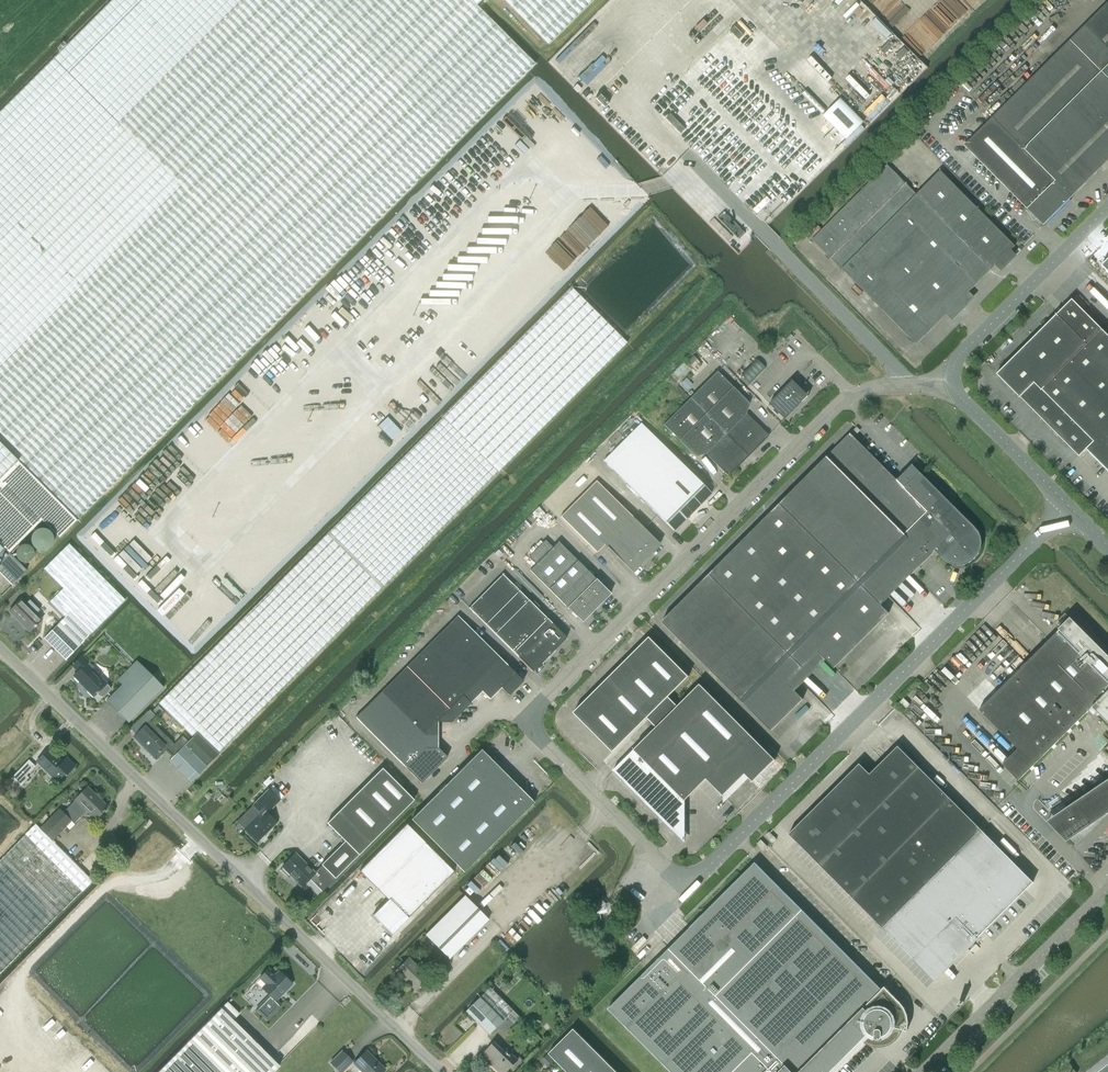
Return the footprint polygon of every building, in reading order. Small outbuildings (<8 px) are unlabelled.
[(17,460),(476,5),(472,0),(233,0),(114,119),(0,233),(0,443),(17,460)] [(114,119),(233,0),(112,0),(54,59),(53,59),(114,119)] [(548,44),(592,0),(503,0),(548,44)] [(964,145),(1028,209),(1027,210),(1030,214),(1032,218),(1036,217),(1037,215),(1046,223),(1107,161),(1107,2),(964,145)] [(476,5),(17,460),(77,520),(368,229),(529,69),(529,68),(534,63),(476,5)] [(114,119),(53,59),(0,112),(0,233),(114,119)] [(600,95),(595,99),(605,109),(609,104),(600,95)] [(864,123),(840,99),(823,116),(846,140),(864,123)] [(812,239),(912,340),(917,344),(1015,246),(940,170),(917,194),(887,164),(812,239)] [(192,737),(197,733),(218,753),(383,587),(497,472),(564,405),(571,398),(627,343),(571,288),(517,343),(354,507),(329,532),(327,534),(166,696),(161,701),(158,703),(192,737)] [(1072,299),(997,374),(1020,397),(1079,456),(1086,449),(1087,450),(1107,471),(1107,335),(1072,299)] [(750,384),(765,368),(755,359),(740,375),(750,384)] [(690,398),(748,456),(768,436),(746,413),(749,404),(717,371),(690,398)] [(793,380),(770,403),(779,412),(785,419),(809,395),(793,380)] [(748,456),(690,398),(663,424),(696,457),(705,454),(728,476),(748,456)] [(403,423),(394,414),(379,429),(389,438),(403,423)] [(662,621),(771,731),(803,699),(793,689),(787,683),(795,676),(819,652),(825,658),(827,661),(834,668),(836,666),(889,613),(881,605),(882,605),(874,597),(905,566),(912,574),(915,572),(935,551),(943,558),(947,562),(952,564),(958,565),(964,564),(970,562),(975,558),(978,554),(980,548),(981,542),(980,537),(978,531),(975,527),(920,472),(913,465),(871,423),(869,418),(861,422),(850,433),(827,456),(667,617),(665,618),(663,620),(662,621)] [(603,461),(674,531),(711,493),(641,423),(603,461)] [(17,460),(0,443),(0,477),(17,460)] [(9,553),(41,521),(59,539),(77,520),(17,460),(0,477),(0,544),(9,553)] [(560,516),(596,552),(604,545),(632,572),(660,544),(596,481),(560,516)] [(530,570),(582,622),(610,594),(558,541),(530,570)] [(69,543),(44,568),(62,585),(48,600),(66,617),(59,623),(81,644),(82,644),(86,638),(90,633),(93,631),(103,621),(125,599),(69,543)] [(12,585),(26,570),(13,557),(9,553),(0,544),(0,573),(12,585)] [(468,608),(532,672),(566,638),(502,574),(468,608)] [(21,599),(9,611),(29,632),(42,619),(36,613),(40,610),(29,600),(26,603),(21,599)] [(509,695),(523,681),(458,616),(432,641),(482,691),(489,699),(501,687),(509,695)] [(1070,617),(1058,629),(1059,630),(979,710),(1018,748),(1002,764),(1018,780),(1092,707),(1107,723),(1107,655),(1070,617)] [(59,623),(44,638),(66,660),(81,644),(59,623)] [(656,727),(677,706),(668,697),(689,676),(649,637),(573,712),(613,752),(647,718),(656,727)] [(432,641),(417,657),(407,667),(456,716),(482,691),(432,641)] [(78,671),(74,676),(94,696),(97,693),(99,695),(101,696),(103,696),(105,695),(109,691),(110,689),(109,687),(106,684),(106,683),(86,664),(88,662),(83,656),(73,666),(78,671)] [(163,687),(162,686),(137,661),(132,666),(117,680),(122,685),(107,701),(128,722),(163,687)] [(451,722),(456,716),(407,667),(381,692),(424,735),(437,735),(437,722),(451,722)] [(700,684),(677,706),(656,727),(612,771),(621,780),(630,788),(638,797),(638,796),(646,805),(663,822),(671,830),(672,830),(676,834),(678,832),(683,832),(683,827),(685,825),(685,800),(706,779),(723,796),(745,774),(753,782),(775,760),(700,684)] [(356,718),(416,778),(421,783),(447,757),(438,748),(437,748),(437,735),(424,735),(381,692),(356,718)] [(906,708),(910,704),(903,698),(899,702),(906,708)] [(165,750),(172,757),(184,746),(178,740),(174,745),(172,743),(150,720),(133,737),(156,759),(165,750)] [(192,738),(184,746),(172,757),(169,761),(191,782),(219,754),(218,753),(197,733),(192,737),(192,738)] [(860,763),(789,834),(882,927),(913,958),(914,959),(935,980),(963,952),(978,937),(1033,882),(980,829),(898,746),(870,774),(860,763)] [(70,770),(75,766),(66,757),(62,762),(48,749),(37,761),(57,781),(69,769),(70,770)] [(437,845),(507,776),(481,749),(411,819),(437,845)] [(29,778),(26,775),(35,766),(28,759),(11,777),(21,786),(29,778)] [(358,791),(391,822),(413,800),(382,768),(358,791)] [(507,776),(437,845),(464,872),(533,802),(507,776)] [(1046,821),(1066,841),(1107,813),(1107,779),(1046,821)] [(63,812),(71,821),(74,823),(86,811),(96,820),(103,812),(105,811),(104,810),(108,807),(87,786),(75,799),(75,800),(63,812)] [(252,821),(244,829),(257,842),(258,840),(260,842),(265,836),(264,835),(276,823),(266,813),(279,801),(268,790),(253,805),(255,807),(246,815),(252,821)] [(335,878),(358,855),(391,822),(358,791),(327,823),(345,841),(321,864),(322,865),(335,878)] [(71,821),(63,812),(59,809),(40,829),(54,843),(55,842),(52,840),(71,821)] [(8,965),(21,952),(92,880),(54,843),(40,829),(35,824),(0,860),(0,973),(8,965)] [(373,915),(391,934),(454,871),(406,824),(359,871),(388,900),(373,915)] [(765,836),(772,843),(776,839),(769,832),(765,836)] [(757,844),(758,844),(763,850),(767,846),(761,840),(757,844)] [(314,872),(295,853),(282,867),(281,869),(288,876),(290,875),(301,886),(309,878),(321,891),(320,892),(321,892),(335,878),(322,865),(314,872)] [(887,1033),(888,1033),(890,1031),(891,1029),(892,1027),(907,1031),(907,1030),(908,1023),(907,1015),(904,1008),(900,1002),(884,986),(881,989),(755,862),(608,1008),(672,1071),(835,1071),(864,1043),(861,1040),(869,1033),(870,1034),(872,1035),(875,1036),(875,1037),(876,1038),(877,1039),(878,1039),(879,1039),(880,1039),(880,1038),(881,1038),(881,1037),(882,1036),(883,1036),(884,1036),(885,1037),(886,1036),(887,1036),(887,1035),(887,1034),(887,1033)] [(425,935),(449,958),(488,919),(464,895),(425,935)] [(594,906),(599,911),(607,904),(602,899),(594,906)] [(395,970),(415,990),(428,977),(408,958),(395,970)] [(269,994),(255,1009),(267,1021),(282,1005),(277,1000),(292,984),(279,971),(275,975),(268,969),(259,978),(266,984),(262,988),(269,994)] [(467,1011),(490,1035),(497,1028),(503,1035),(520,1018),(491,988),(467,1011)] [(221,1008),(233,1020),(239,1013),(227,1001),(221,1008)] [(279,1066),(233,1020),(221,1008),(158,1071),(273,1071),(279,1066)] [(573,1029),(548,1053),(564,1069),(561,1071),(617,1071),(573,1029)] [(496,1042),(483,1055),(500,1071),(506,1071),(518,1060),(507,1049),(505,1051),(496,1042)] [(340,1071),(343,1071),(353,1062),(341,1050),(330,1062),(340,1071)] [(384,1070),(377,1062),(376,1063),(365,1052),(354,1064),(362,1071),(382,1071),(384,1070)]
